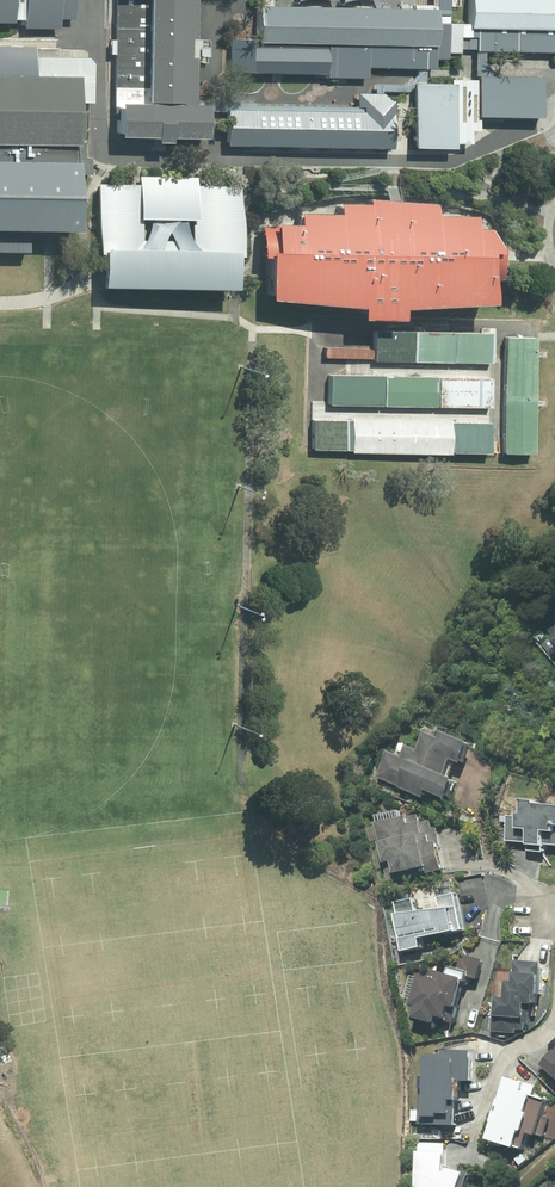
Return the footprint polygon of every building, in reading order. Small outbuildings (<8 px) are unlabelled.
[(17,23),(18,0),(0,0),(0,22),(17,23)] [(17,23),(29,23),(29,0),(18,0),(17,23)] [(29,23),(29,29),(64,29),(65,0),(29,0),(29,23)] [(110,107),(151,108),(184,108),(187,0),(112,0),(110,107)] [(334,78),(363,79),(363,68),(431,69),(432,60),(441,60),(441,55),(453,55),(453,38),(472,38),(472,51),(552,52),(554,51),(554,31),(534,31),(496,30),(462,29),(462,26),(441,25),(442,0),(425,0),(425,11),(398,11),(397,46),(367,46),(303,45),(269,45),(268,63),(294,63),(335,64),(334,78)] [(462,26),(462,29),(469,29),(496,30),(496,0),(464,0),(462,26)] [(496,30),(534,31),(535,0),(496,0),(496,30)] [(534,31),(554,31),(554,0),(535,0),(534,31)] [(155,51),(155,10),(122,9),(122,51),(155,51)] [(304,10),(251,9),(250,36),(250,45),(269,45),(303,45),(304,10)] [(368,12),(304,10),(303,45),(367,46),(368,12)] [(398,11),(368,12),(367,46),(397,46),(398,11)] [(250,36),(227,36),(227,74),(268,74),(268,63),(269,45),(250,45),(250,36)] [(0,50),(0,81),(19,81),(20,60),(19,50),(0,50)] [(153,100),(154,59),(121,58),(120,100),(153,100)] [(20,60),(19,81),(70,81),(70,105),(89,105),(89,66),(86,61),(20,60)] [(294,63),(268,63),(268,74),(293,74),(294,63)] [(335,64),(294,63),(293,74),(317,75),(317,78),(334,78),(335,64)] [(535,80),(469,79),(469,118),(534,119),(535,80)] [(0,81),(0,150),(69,150),(70,105),(70,81),(19,81),(0,81)] [(451,86),(410,85),(407,152),(449,154),(451,86)] [(385,150),(386,96),(357,95),(356,112),(356,149),(385,150)] [(151,108),(110,107),(109,140),(150,141),(151,108)] [(184,108),(151,108),(150,141),(194,142),(195,109),(184,108)] [(288,112),(221,111),(220,148),(288,149),(288,112)] [(356,112),(288,112),(288,149),(356,149),(356,112)] [(0,150),(0,168),(65,168),(69,168),(69,150),(0,150)] [(21,234),(65,234),(65,168),(0,168),(0,234),(21,234)] [(120,177),(120,184),(120,219),(149,219),(150,178),(120,177)] [(192,178),(150,178),(149,219),(186,221),(191,187),(192,178)] [(120,184),(90,184),(89,218),(120,219),(120,184)] [(234,188),(191,187),(186,221),(230,222),(234,188)] [(325,260),(343,260),(342,312),(342,322),(382,323),(383,312),(383,262),(423,263),(455,264),(476,264),(482,264),(482,260),(482,255),(461,255),(419,253),(396,253),(400,204),(397,203),(391,203),(384,202),(360,201),(359,205),(353,251),(323,250),(283,250),(286,227),(258,227),(257,254),(257,258),(292,259),(325,260)] [(427,206),(400,204),(396,253),(419,253),(424,217),(427,206)] [(327,216),(323,250),(353,251),(359,205),(328,205),(327,216)] [(287,215),(286,227),(283,250),(323,250),(327,216),(287,215)] [(464,218),(424,217),(419,253),(461,255),(463,231),(464,218)] [(120,219),(89,218),(89,249),(120,250),(120,219)] [(230,222),(186,221),(186,243),(189,252),(223,253),(223,259),(229,259),(230,222)] [(477,232),(463,231),(461,255),(482,255),(482,260),(482,264),(476,264),(475,281),(490,282),(491,257),(491,250),(486,250),(477,232)] [(0,234),(0,255),(20,255),(21,234),(0,234)] [(120,250),(89,249),(88,283),(88,288),(97,288),(118,289),(120,250)] [(149,251),(120,250),(118,289),(148,290),(149,251)] [(174,252),(149,251),(148,290),(174,290),(174,252)] [(223,253),(189,252),(174,252),(174,290),(222,292),(223,259),(223,253)] [(255,302),(288,305),(292,259),(257,258),(255,302)] [(288,305),(321,308),(325,260),(292,259),(288,305)] [(342,312),(343,260),(325,260),(321,308),(342,312)] [(423,263),(383,262),(383,312),(422,309),(423,263)] [(423,263),(422,309),(452,308),(455,264),(423,263)] [(455,264),(452,308),(474,307),(475,281),(476,264),(455,264)] [(417,333),(378,332),(377,362),(416,363),(417,333)] [(457,333),(417,333),(416,363),(457,364),(457,333)] [(494,334),(457,333),(457,364),(493,364),(494,334)] [(540,339),(508,338),(507,396),(538,397),(540,339)] [(333,406),(386,407),(387,377),(333,376),(333,406)] [(386,407),(441,408),(442,378),(387,377),(386,407)] [(441,408),(495,409),(495,379),(442,378),(441,408)] [(538,397),(507,396),(506,455),(538,455),(538,397)] [(354,421),(316,421),(316,451),(354,451),(354,421)] [(404,422),(354,421),(354,451),(404,452),(404,422)] [(454,423),(404,422),(404,452),(454,453),(454,423)] [(494,423),(454,423),(454,453),(493,454),(494,423)] [(401,762),(385,755),(376,780),(399,790),(398,792),(422,802),(424,796),(445,805),(447,796),(452,786),(443,782),(450,765),(459,769),(462,760),(466,750),(442,738),(439,745),(423,738),(416,756),(405,750),(401,762)] [(520,809),(520,822),(507,821),(505,844),(525,846),(525,850),(527,851),(527,855),(543,856),(544,849),(554,850),(554,815),(533,812),(533,810),(520,809)] [(431,830),(429,823),(419,825),(417,817),(405,819),(405,820),(374,826),(379,847),(377,847),(382,868),(383,867),(387,884),(442,874),(437,861),(435,846),(439,845),(435,830),(431,830)] [(411,902),(393,904),(395,919),(392,918),(400,957),(419,953),(417,944),(452,938),(451,936),(462,934),(454,898),(437,901),(439,914),(415,916),(411,902)] [(413,1012),(411,1023),(430,1029),(433,1022),(443,1026),(447,1014),(454,1015),(461,987),(464,988),(466,982),(476,983),(481,964),(460,962),(457,974),(449,972),(447,982),(442,981),(440,990),(416,982),(409,1010),(413,1012)] [(540,968),(513,965),(512,979),(511,979),(510,987),(503,988),(502,1000),(492,1000),(491,1034),(514,1036),(514,1033),(524,1033),(524,1026),(528,1027),(529,1011),(532,1011),(532,1002),(535,1002),(536,996),(539,996),(540,968)] [(538,1073),(554,1089),(554,1054),(538,1073)] [(469,1058),(442,1056),(442,1060),(427,1060),(427,1065),(423,1065),(422,1082),(418,1082),(417,1129),(453,1131),(454,1102),(459,1102),(459,1087),(469,1087),(469,1058)] [(522,1088),(504,1084),(484,1146),(512,1154),(513,1150),(522,1152),(526,1139),(533,1141),(544,1104),(531,1100),(534,1089),(523,1086),(522,1088)] [(418,1145),(417,1156),(415,1156),(413,1186),(459,1186),(462,1179),(445,1174),(444,1178),(441,1178),(442,1158),(444,1158),(445,1147),(418,1145)]
